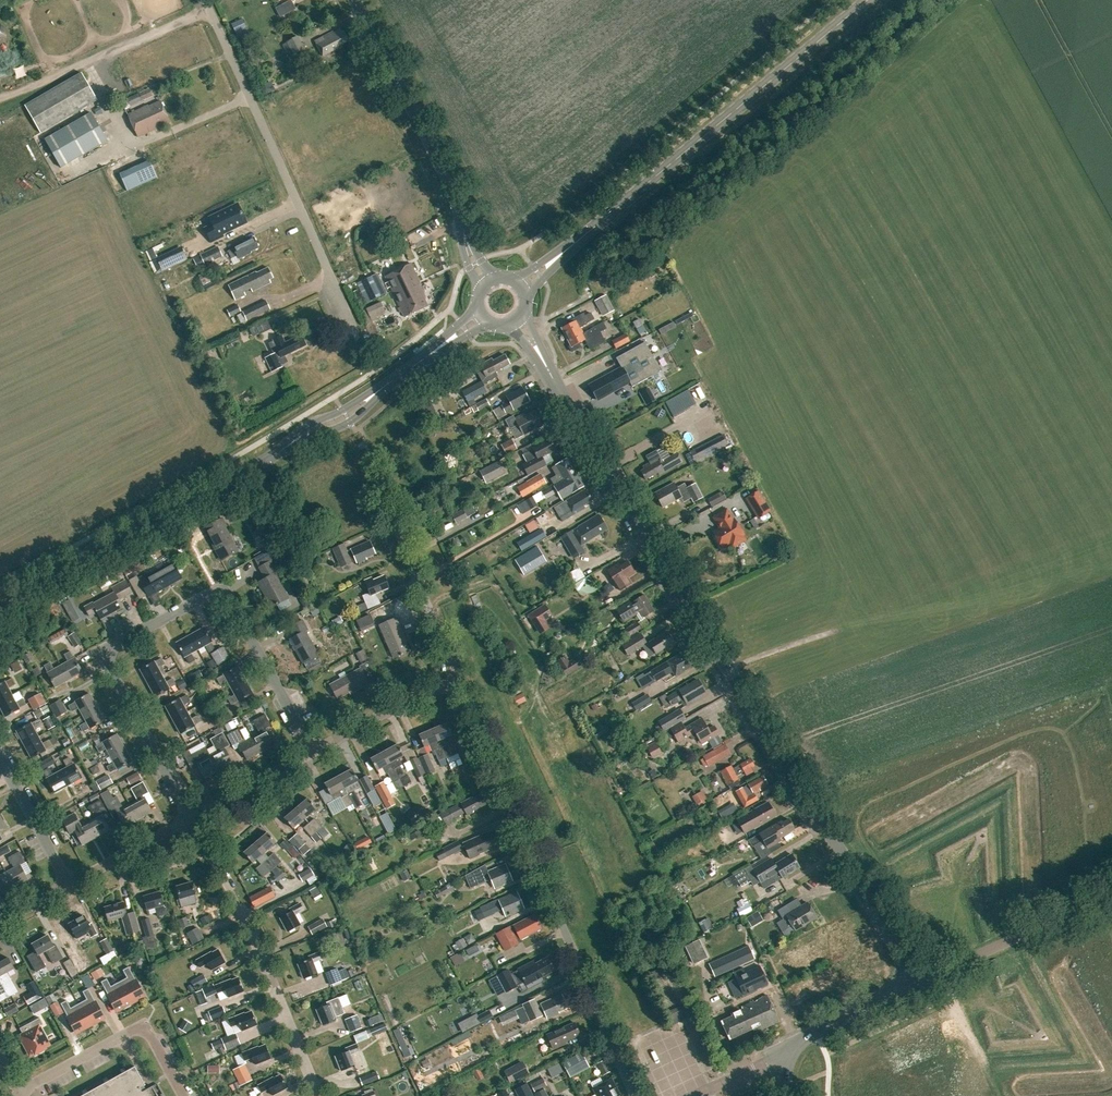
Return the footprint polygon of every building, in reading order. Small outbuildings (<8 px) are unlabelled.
[(296,9),(291,0),(290,0),(275,8),(280,17),(296,9)] [(238,22),(232,25),(235,32),(241,29),(238,22)] [(338,47),(348,42),(343,32),(341,33),(340,31),(334,34),(333,33),(316,41),(323,56),(338,48),(338,47)] [(286,42),(292,55),(304,50),(297,37),(286,42)] [(24,108),(40,136),(98,103),(82,75),(24,108)] [(153,96),(149,88),(127,98),(130,106),(153,96)] [(128,114),(139,137),(170,122),(160,101),(148,107),(148,105),(128,114)] [(91,113),(44,140),(60,168),(107,141),(91,113)] [(95,162),(106,158),(104,153),(93,157),(95,162)] [(157,177),(150,161),(120,174),(127,190),(157,177)] [(205,229),(211,242),(223,237),(222,234),(246,222),(237,204),(209,218),(213,225),(205,229)] [(229,251),(232,259),(237,256),(238,259),(250,253),(250,252),(258,248),(254,238),(243,243),(242,241),(232,245),(234,249),(229,251)] [(205,265),(222,257),(217,247),(193,259),(196,265),(203,261),(205,265)] [(157,259),(163,271),(186,260),(181,248),(157,259)] [(427,305),(422,294),(424,293),(420,285),(421,285),(412,265),(386,277),(405,316),(427,305)] [(236,299),(245,295),(244,292),(251,288),(252,291),(271,282),(270,280),(273,278),(268,268),(257,273),(256,272),(229,285),(236,299)] [(361,280),(370,300),(386,293),(377,273),(361,280)] [(208,276),(200,279),(202,286),(211,282),(208,276)] [(593,300),(600,315),(612,310),(604,294),(593,300)] [(267,301),(243,312),(247,321),(271,309),(267,301)] [(366,309),(370,317),(384,311),(380,302),(366,309)] [(229,311),(232,318),(243,313),(240,306),(229,311)] [(562,328),(566,338),(581,330),(580,327),(586,324),(586,323),(594,319),(590,313),(585,316),(583,313),(574,318),(576,320),(562,328)] [(262,322),(264,328),(277,323),(275,317),(262,322)] [(610,321),(613,332),(625,328),(622,318),(610,321)] [(638,319),(632,322),(639,334),(645,330),(638,319)] [(568,346),(570,352),(579,347),(578,343),(585,340),(590,349),(605,342),(599,332),(606,329),(603,323),(593,328),(583,334),(581,330),(566,338),(570,345),(568,346)] [(611,341),(615,348),(628,341),(624,333),(611,341)] [(266,357),(273,371),(282,366),(282,364),(288,361),(285,355),(305,345),(301,336),(286,343),(282,336),(273,340),(277,348),(279,351),(266,357)] [(589,386),(590,385),(598,399),(597,400),(598,400),(629,382),(632,387),(661,371),(645,342),(616,358),(621,368),(590,385),(589,385),(589,386)] [(484,384),(498,376),(496,372),(510,364),(505,355),(494,360),(493,358),(480,365),(483,370),(478,373),(484,384)] [(458,385),(455,377),(447,381),(451,388),(458,385)] [(482,381),(462,392),(468,402),(487,392),(482,381)] [(508,402),(494,410),(499,419),(507,414),(506,413),(514,408),(514,409),(529,400),(522,388),(506,397),(508,402)] [(475,405),(479,411),(490,405),(486,399),(475,405)] [(658,407),(655,412),(663,416),(665,412),(658,407)] [(470,408),(464,411),(469,421),(475,418),(470,408)] [(516,419),(525,435),(542,424),(535,411),(527,416),(525,414),(516,419)] [(689,451),(696,463),(717,453),(715,450),(728,443),(723,434),(689,451)] [(549,439),(532,448),(537,458),(523,465),(528,473),(545,464),(542,457),(555,450),(549,439)] [(644,469),(640,471),(645,480),(657,473),(659,475),(665,472),(682,462),(677,453),(662,461),(656,451),(646,456),(650,463),(642,467),(644,469)] [(564,479),(564,480),(576,473),(567,458),(555,465),(556,465),(551,468),(556,475),(550,479),(554,484),(564,479)] [(479,470),(485,482),(505,472),(498,460),(479,470)] [(542,492),(545,499),(557,492),(561,499),(572,492),(572,493),(583,486),(576,473),(564,480),(554,486),(554,485),(542,492)] [(546,483),(541,474),(527,482),(532,491),(546,483)] [(684,483),(676,488),(673,483),(655,493),(662,507),(681,497),(684,502),(691,498),(694,502),(702,498),(694,483),(686,488),(684,483)] [(743,496),(756,518),(769,510),(756,488),(743,496)] [(586,489),(553,508),(559,518),(562,522),(573,515),(585,508),(583,505),(592,500),(586,489)] [(711,507),(726,499),(722,492),(707,500),(711,507)] [(532,497),(518,504),(523,512),(536,505),(532,497)] [(462,510),(451,515),(455,523),(466,518),(462,510)] [(729,543),(732,547),(744,540),(741,535),(742,534),(734,520),(732,521),(726,510),(714,518),(720,528),(713,532),(722,547),(729,543)] [(546,512),(533,519),(534,521),(537,527),(550,520),(546,512)] [(584,551),(580,545),(606,529),(598,515),(579,527),(572,532),(572,531),(561,537),(574,558),(584,551)] [(204,528),(221,560),(237,551),(224,527),(226,526),(222,518),(204,528)] [(534,521),(525,525),(529,532),(538,528),(537,527),(534,521)] [(524,538),(529,547),(546,537),(541,528),(524,538)] [(351,550),(348,551),(345,543),(334,548),(342,566),(356,561),(357,563),(367,559),(366,558),(375,554),(369,541),(351,549),(351,550)] [(288,552),(282,542),(273,547),(278,558),(288,552)] [(524,575),(539,566),(535,559),(542,555),(537,546),(514,559),(524,575)] [(258,582),(272,607),(288,598),(275,574),(277,573),(271,561),(259,567),(265,579),(258,582)] [(621,590),(632,583),(628,577),(635,573),(627,561),(620,566),(618,564),(608,570),(621,590)] [(181,578),(172,562),(147,576),(146,574),(138,578),(139,581),(147,595),(148,596),(181,578)] [(584,577),(578,566),(566,573),(573,584),(584,577)] [(102,581),(106,586),(114,581),(111,576),(102,581)] [(362,596),(368,609),(380,604),(375,593),(389,587),(384,576),(366,584),(370,593),(362,596)] [(97,612),(101,619),(122,607),(118,600),(132,592),(125,580),(111,588),(114,592),(93,604),(92,603),(84,607),(89,616),(97,612)] [(147,595),(139,581),(131,585),(139,600),(147,595)] [(654,610),(644,595),(631,603),(630,601),(616,610),(624,622),(640,612),(644,617),(654,610)] [(68,600),(61,604),(66,613),(73,609),(68,600)] [(306,607),(312,616),(320,611),(314,603),(306,607)] [(545,605),(528,616),(540,634),(550,628),(546,621),(553,617),(545,605)] [(343,623),(339,615),(331,619),(331,620),(327,622),(331,629),(343,623)] [(354,621),(358,631),(372,625),(368,616),(354,621)] [(404,639),(405,638),(396,618),(379,625),(393,658),(409,651),(404,639)] [(304,663),(307,669),(320,662),(317,656),(318,655),(305,631),(307,630),(302,620),(291,626),(296,636),(289,639),(303,664),(304,663)] [(623,632),(627,639),(642,629),(638,623),(623,632)] [(190,635),(198,649),(205,645),(209,652),(215,649),(211,642),(212,642),(204,627),(190,635)] [(649,642),(656,653),(674,642),(667,631),(649,642)] [(646,642),(640,632),(621,643),(627,653),(646,642)] [(68,638),(76,649),(83,645),(75,633),(68,638)] [(185,657),(189,663),(194,660),(191,653),(198,649),(190,635),(176,643),(184,657),(185,657)] [(205,663),(208,670),(228,657),(221,646),(209,654),(212,659),(205,663)] [(367,659),(362,650),(354,654),(359,663),(367,659)] [(61,665),(69,680),(82,672),(74,658),(70,651),(64,655),(68,661),(61,665)] [(690,668),(682,653),(636,678),(642,689),(673,672),(675,676),(690,668)] [(567,660),(564,654),(555,659),(564,674),(579,665),(574,656),(567,660)] [(140,669),(147,683),(162,675),(158,668),(164,664),(161,658),(155,662),(154,661),(140,669)] [(9,665),(14,674),(21,670),(17,661),(9,665)] [(47,673),(55,687),(69,680),(61,665),(53,669),(50,663),(44,666),(48,672),(47,673)] [(227,681),(231,688),(245,680),(237,666),(223,674),(224,675),(217,678),(220,684),(227,681)] [(330,685),(337,698),(353,690),(354,691),(368,683),(360,668),(330,685)] [(147,683),(155,697),(169,689),(169,688),(176,684),(172,678),(166,682),(162,675),(147,683)] [(12,695),(8,688),(15,684),(12,678),(5,682),(4,681),(0,684),(0,702),(12,695)] [(698,695),(705,691),(698,679),(667,697),(672,705),(684,698),(688,705),(699,698),(698,695)] [(228,699),(231,704),(238,701),(253,694),(245,680),(231,688),(235,695),(228,699)] [(193,685),(187,688),(190,693),(196,690),(193,685)] [(27,699),(33,710),(45,704),(40,693),(27,699)] [(78,708),(82,715),(97,707),(89,693),(75,701),(75,702),(68,706),(72,711),(78,708)] [(5,717),(19,709),(19,708),(26,704),(23,699),(16,702),(12,695),(0,702),(0,708),(5,717)] [(165,706),(173,720),(187,712),(183,705),(190,701),(187,695),(180,699),(179,698),(165,706)] [(637,700),(632,703),(636,710),(641,707),(637,700)] [(59,701),(49,706),(55,718),(65,712),(59,701)] [(79,726),(83,732),(89,728),(90,729),(104,721),(97,707),(82,715),(86,722),(79,726)] [(656,722),(661,730),(683,717),(678,709),(656,722)] [(173,720),(180,734),(195,726),(194,725),(201,721),(198,715),(191,719),(187,712),(173,720)] [(253,738),(261,752),(274,745),(265,728),(271,725),(265,714),(253,721),(260,734),(253,738)] [(695,733),(702,744),(719,734),(714,726),(709,729),(702,718),(685,727),(681,721),(670,727),(678,742),(695,733)] [(223,726),(227,732),(235,727),(232,721),(223,726)] [(433,728),(446,757),(452,755),(447,745),(449,744),(447,737),(452,735),(447,723),(433,728)] [(238,743),(247,760),(261,752),(253,738),(246,741),(239,728),(226,735),(233,746),(238,743)] [(446,757),(433,728),(418,735),(424,747),(429,745),(431,751),(434,750),(438,761),(446,757)] [(210,756),(218,770),(232,763),(224,748),(224,747),(229,744),(222,731),(210,738),(217,752),(210,756)] [(106,748),(110,756),(124,748),(116,734),(102,742),(102,743),(96,746),(99,752),(106,748)] [(58,746),(61,751),(73,745),(71,740),(58,746)] [(724,743),(701,756),(707,767),(730,754),(724,743)] [(384,751),(403,786),(410,782),(405,773),(402,775),(397,765),(401,764),(398,759),(404,756),(397,744),(384,751)] [(656,744),(647,749),(652,757),(660,752),(656,744)] [(195,761),(204,778),(218,770),(210,756),(205,746),(191,754),(189,750),(183,753),(189,765),(195,761)] [(107,766),(110,772),(117,769),(132,761),(124,748),(110,756),(114,763),(107,766)] [(376,770),(380,768),(383,774),(386,773),(395,790),(403,786),(384,751),(370,759),(376,770)] [(458,753),(447,758),(451,769),(462,765),(458,753)] [(425,754),(416,757),(423,775),(432,772),(425,754)] [(721,770),(723,773),(731,786),(738,782),(736,778),(738,777),(736,773),(743,769),(745,772),(753,768),(750,765),(754,762),(750,756),(732,766),(730,763),(726,766),(727,767),(721,770)] [(60,771),(68,785),(81,778),(74,763),(73,764),(69,757),(63,760),(67,767),(60,771)] [(406,760),(415,778),(422,775),(413,757),(406,760)] [(45,760),(36,765),(40,771),(48,766),(45,760)] [(46,779),(54,793),(68,785),(60,771),(53,775),(49,768),(43,771),(47,778),(46,779)] [(338,776),(353,804),(359,800),(354,790),(360,787),(357,781),(358,780),(352,769),(338,776)] [(136,782),(141,779),(138,772),(132,775),(136,782)] [(113,784),(107,774),(94,781),(99,791),(113,784)] [(744,807),(758,800),(754,793),(761,789),(760,787),(767,783),(763,775),(735,790),(744,807)] [(341,796),(347,807),(353,804),(338,776),(324,784),(331,795),(334,800),(341,796)] [(359,783),(373,810),(381,805),(367,779),(359,783)] [(394,804),(382,781),(373,785),(385,808),(394,804)] [(130,805),(138,819),(152,812),(143,795),(148,792),(142,782),(130,788),(137,801),(130,805)] [(701,790),(691,796),(696,804),(706,798),(701,790)] [(472,797),(461,803),(440,813),(446,824),(454,820),(453,818),(465,812),(467,815),(473,812),(473,810),(485,804),(480,794),(473,798),(472,797)] [(115,810),(124,827),(138,819),(130,805),(123,808),(116,796),(104,802),(110,813),(115,810)] [(296,808),(304,818),(316,808),(308,798),(296,808)] [(88,823),(96,837),(110,830),(101,813),(106,810),(100,800),(88,806),(95,819),(88,823)] [(768,802),(738,819),(737,819),(744,833),(775,816),(768,802)] [(725,807),(717,811),(721,818),(729,814),(725,807)] [(284,818),(293,828),(304,818),(296,808),(284,818)] [(393,811),(385,814),(389,829),(397,827),(393,811)] [(74,831),(82,845),(96,837),(88,823),(81,826),(74,813),(62,820),(70,833),(74,831)] [(313,819),(308,824),(316,833),(321,828),(320,827),(313,819)] [(782,822),(781,820),(759,833),(759,834),(749,840),(753,847),(763,841),(770,853),(780,847),(777,842),(776,840),(779,838),(794,829),(788,819),(782,822)] [(308,824),(302,829),(310,838),(316,833),(308,824)] [(471,839),(472,841),(463,845),(470,859),(479,855),(478,854),(497,846),(491,831),(471,839)] [(267,832),(255,842),(264,852),(276,842),(267,832)] [(298,849),(304,843),(296,834),(288,840),(293,846),(294,845),(298,849)] [(353,843),(356,849),(370,841),(367,835),(353,843)] [(458,840),(443,848),(447,857),(463,849),(458,840)] [(285,841),(280,845),(284,850),(289,845),(285,841)] [(255,842),(243,853),(252,862),(256,859),(261,864),(263,862),(270,871),(276,866),(268,858),(264,852),(255,842)] [(6,872),(14,886),(27,878),(20,864),(25,862),(19,851),(8,857),(14,867),(6,872)] [(274,853),(268,858),(276,866),(281,862),(274,853)] [(770,858),(752,869),(757,877),(760,883),(778,872),(782,878),(799,867),(791,854),(774,864),(770,858)] [(293,861),(297,868),(307,863),(303,856),(293,861)] [(477,886),(491,879),(495,888),(512,881),(505,864),(488,871),(485,865),(471,872),(477,886)] [(750,866),(730,877),(734,885),(739,883),(741,886),(757,877),(752,869),(750,866)] [(309,884),(317,879),(310,869),(299,875),(302,882),(306,879),(309,884)] [(398,873),(402,880),(409,877),(405,870),(398,873)] [(14,886),(6,872),(0,875),(0,894),(14,886)] [(282,884),(290,879),(285,872),(277,877),(282,884)] [(178,898),(181,907),(197,903),(194,894),(195,894),(192,882),(176,887),(179,898),(178,898)] [(451,884),(435,893),(438,899),(455,889),(451,884)] [(319,894),(315,886),(308,890),(312,897),(319,894)] [(268,887),(249,898),(254,907),(274,897),(268,887)] [(479,921),(503,911),(505,917),(524,908),(520,898),(517,891),(498,900),(480,907),(480,909),(474,911),(479,921)] [(155,907),(157,913),(158,917),(168,914),(166,904),(163,905),(159,892),(143,896),(147,910),(155,907)] [(741,899),(735,902),(739,908),(744,904),(741,899)] [(778,909),(783,919),(787,916),(795,929),(816,916),(807,901),(798,906),(794,899),(778,909)] [(124,926),(127,934),(139,931),(136,922),(133,912),(126,914),(123,902),(104,907),(108,920),(122,916),(124,926)] [(289,909),(290,912),(280,917),(288,932),(300,925),(294,914),(303,909),(300,903),(289,909)] [(758,911),(746,918),(752,927),(763,921),(758,911)] [(68,924),(75,935),(77,939),(88,932),(91,937),(97,934),(91,923),(88,924),(83,915),(68,924)] [(541,928),(534,915),(514,925),(513,924),(496,933),(505,950),(517,943),(515,940),(519,938),(520,938),(541,928)] [(188,926),(185,917),(178,920),(181,929),(188,926)] [(314,925),(318,933),(333,925),(328,917),(314,925)] [(141,920),(146,936),(154,934),(149,918),(141,920)] [(705,920),(698,923),(703,933),(710,930),(705,920)] [(185,933),(191,943),(202,938),(196,927),(185,933)] [(475,940),(471,933),(464,937),(468,944),(475,940)] [(27,956),(36,972),(46,967),(39,954),(45,950),(53,963),(62,958),(60,954),(60,953),(55,944),(53,945),(48,935),(32,944),(36,951),(27,956)] [(106,938),(99,943),(106,955),(113,951),(106,938)] [(455,943),(460,950),(466,946),(462,939),(456,942),(455,943)] [(699,940),(685,947),(693,965),(707,959),(699,940)] [(730,944),(732,949),(740,946),(738,941),(730,944)] [(745,946),(705,965),(712,978),(751,960),(745,946)] [(196,960),(200,967),(207,963),(211,970),(225,962),(218,949),(212,953),(212,952),(196,960)] [(298,963),(304,979),(317,974),(312,962),(322,958),(319,952),(308,957),(309,959),(298,963)] [(555,970),(548,957),(535,964),(534,961),(517,969),(518,970),(510,974),(508,970),(497,975),(506,992),(517,986),(516,986),(524,982),(528,989),(543,980),(541,977),(555,970)] [(10,995),(17,991),(7,972),(14,968),(8,958),(0,962),(0,976),(10,995)] [(63,962),(71,976),(77,973),(69,959),(63,962)] [(325,970),(331,982),(342,977),(337,965),(325,970)] [(760,965),(735,976),(743,994),(749,991),(751,996),(756,994),(754,989),(768,983),(760,965)] [(119,982),(131,1004),(144,996),(128,967),(123,970),(127,978),(119,982)] [(90,973),(94,980),(104,975),(100,968),(90,973)] [(203,974),(190,980),(195,988),(207,981),(203,974)] [(10,995),(0,976),(0,1001),(10,995)] [(225,989),(228,997),(243,991),(238,977),(231,980),(231,979),(214,985),(217,992),(225,989)] [(101,982),(117,1011),(131,1004),(119,982),(111,986),(107,979),(101,982)] [(488,981),(476,986),(479,993),(467,998),(472,1010),(485,1005),(482,998),(493,993),(488,981)] [(78,1004),(90,1026),(104,1018),(88,989),(82,992),(86,999),(78,1004)] [(195,992),(200,1004),(206,1001),(201,989),(195,992)] [(345,1005),(354,1002),(350,992),(342,995),(345,1005)] [(522,1004),(530,1021),(545,1014),(547,1018),(559,1013),(559,1011),(567,1007),(561,994),(537,1005),(535,999),(522,1004)] [(731,1016),(721,1021),(729,1039),(751,1028),(753,1032),(778,1020),(779,1020),(767,994),(758,998),(756,994),(751,996),(753,1001),(741,1007),(742,1009),(730,1014),(731,1016)] [(316,1009),(322,1025),(336,1019),(335,1017),(345,1013),(338,997),(326,1002),(327,1005),(316,1009)] [(60,1004),(76,1033),(90,1026),(78,1004),(70,1008),(66,1000),(60,1004)] [(498,1013),(514,1005),(512,1000),(496,1008),(498,1013)] [(3,1009),(8,1017),(18,1011),(14,1003),(3,1009)] [(222,1006),(208,1011),(211,1020),(226,1015),(222,1006)] [(231,1026),(239,1023),(242,1031),(257,1024),(252,1011),(245,1014),(245,1013),(228,1019),(231,1026)] [(344,1016),(350,1032),(361,1028),(356,1012),(344,1016)] [(487,1019),(484,1013),(477,1017),(476,1015),(458,1024),(463,1032),(487,1019)] [(509,1023),(505,1015),(499,1017),(503,1026),(509,1023)] [(34,1053),(35,1055),(46,1049),(45,1047),(49,1045),(39,1027),(43,1024),(39,1018),(19,1028),(23,1035),(20,1036),(30,1055),(34,1053)] [(178,1028),(186,1033),(191,1024),(184,1019),(178,1028)] [(547,1035),(553,1049),(565,1043),(564,1041),(580,1034),(574,1022),(547,1035)] [(369,1030),(372,1037),(388,1030),(385,1023),(369,1030)] [(234,1032),(220,1038),(221,1039),(223,1046),(225,1050),(239,1044),(234,1032)] [(221,1039),(211,1043),(213,1050),(217,1049),(222,1047),(223,1046),(221,1039)] [(346,1051),(335,1055),(341,1071),(354,1066),(353,1062),(360,1060),(357,1051),(359,1050),(357,1044),(345,1048),(346,1051)] [(245,1060),(252,1057),(255,1064),(271,1058),(265,1045),(259,1047),(258,1047),(242,1053),(245,1060)] [(562,1062),(569,1076),(588,1066),(581,1052),(562,1062)] [(611,1072),(605,1060),(597,1064),(603,1076),(611,1072)] [(528,1073),(522,1061),(504,1071),(510,1083),(528,1073)] [(245,1064),(233,1070),(240,1085),(252,1080),(245,1064)] [(81,1095),(157,1095),(152,1086),(146,1090),(144,1086),(145,1085),(135,1066),(109,1081),(81,1095)] [(472,1071),(476,1080),(483,1077),(478,1068),(472,1071)] [(377,1071),(359,1078),(362,1085),(380,1079),(377,1071)] [(280,1075),(274,1078),(273,1077),(258,1085),(261,1092),(269,1088),(272,1095),(287,1087),(280,1075)] [(529,1083),(534,1091),(546,1085),(541,1076),(529,1083)] [(597,1095),(617,1095),(616,1093),(618,1092),(611,1079),(593,1088),(597,1095)] [(526,1083),(515,1089),(518,1095),(533,1095),(526,1083)]
